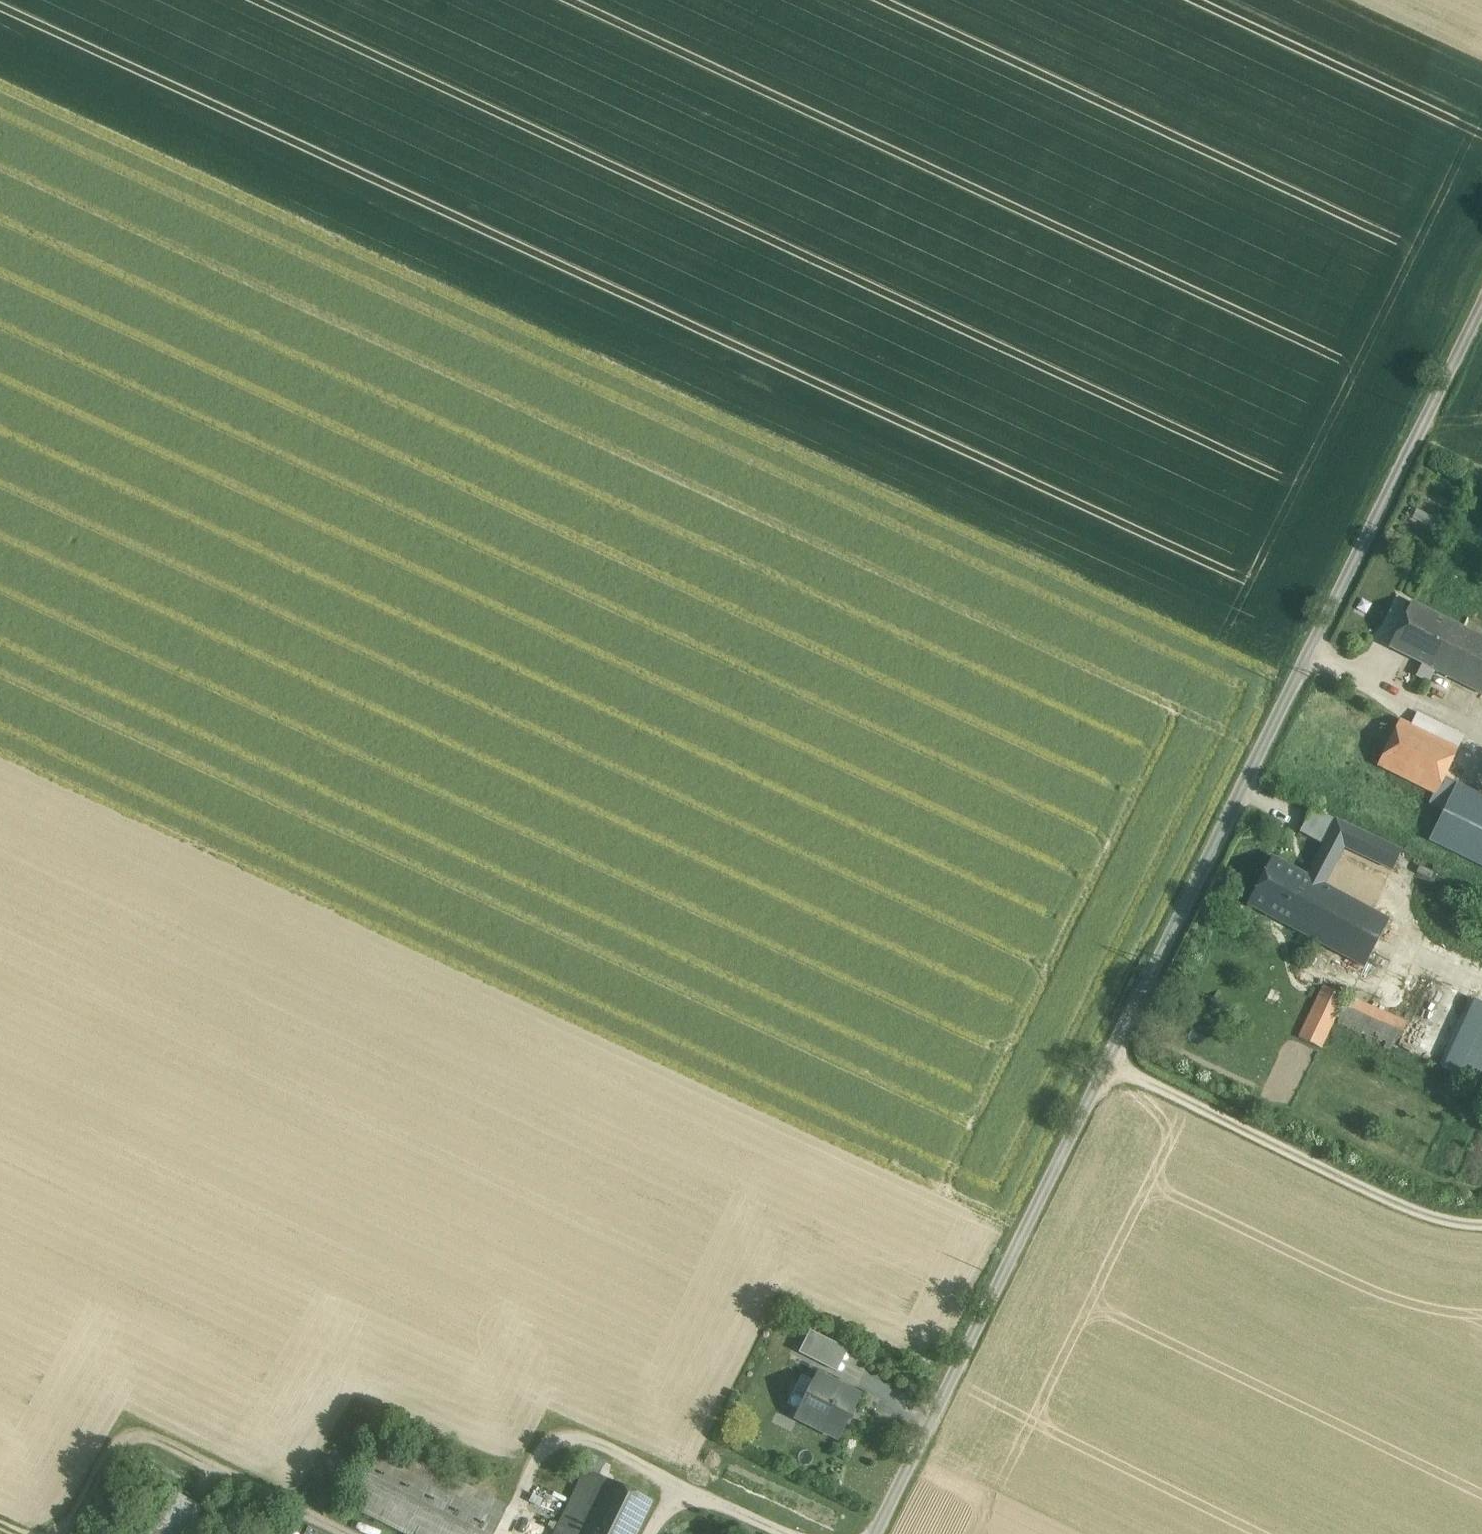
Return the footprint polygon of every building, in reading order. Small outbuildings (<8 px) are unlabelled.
[(1449,621),(1411,602),(1390,647),(1423,663),(1416,676),(1429,683),(1435,670),(1427,666),(1449,621)] [(1449,621),(1427,666),(1435,670),(1481,692),(1481,637),(1449,621)] [(1444,809),(1457,782),(1444,776),(1464,736),(1417,713),(1411,725),(1400,720),(1378,766),(1435,792),(1430,802),(1444,809)] [(1457,782),(1444,809),(1434,829),(1429,839),(1481,865),(1481,794),(1457,782)] [(1335,819),(1311,808),(1299,832),(1323,844),(1335,819)] [(1400,850),(1335,819),(1323,844),(1307,875),(1314,879),(1323,884),(1343,847),(1391,869),(1400,850)] [(1307,875),(1273,857),(1248,904),(1289,926),(1314,879),(1307,875)] [(1323,884),(1314,879),(1289,926),(1334,950),(1358,903),(1323,884)] [(1388,919),(1358,903),(1334,950),(1364,966),(1388,919)] [(1324,986),(1299,1037),(1320,1047),(1345,995),(1324,986)] [(1388,1015),(1349,997),(1338,1021),(1378,1040),(1379,1037),(1378,1037),(1388,1015)] [(1444,1068),(1476,1082),(1481,1069),(1481,1002),(1476,999),(1444,1068)] [(848,1350),(810,1331),(799,1352),(837,1372),(848,1350)] [(786,1403),(800,1410),(814,1383),(800,1375),(786,1403)] [(859,1396),(818,1375),(814,1383),(800,1410),(797,1417),(838,1437),(845,1423),(848,1424),(854,1412),(851,1411),(859,1396)] [(382,1443),(376,1455),(502,1519),(508,1506),(382,1443)] [(376,1455),(350,1506),(406,1533),(494,1533),(502,1519),(376,1455)] [(586,1469),(560,1523),(582,1533),(637,1533),(653,1501),(586,1469)] [(169,1492),(148,1533),(187,1533),(200,1507),(169,1492)] [(560,1523),(555,1533),(582,1533),(560,1523)]
